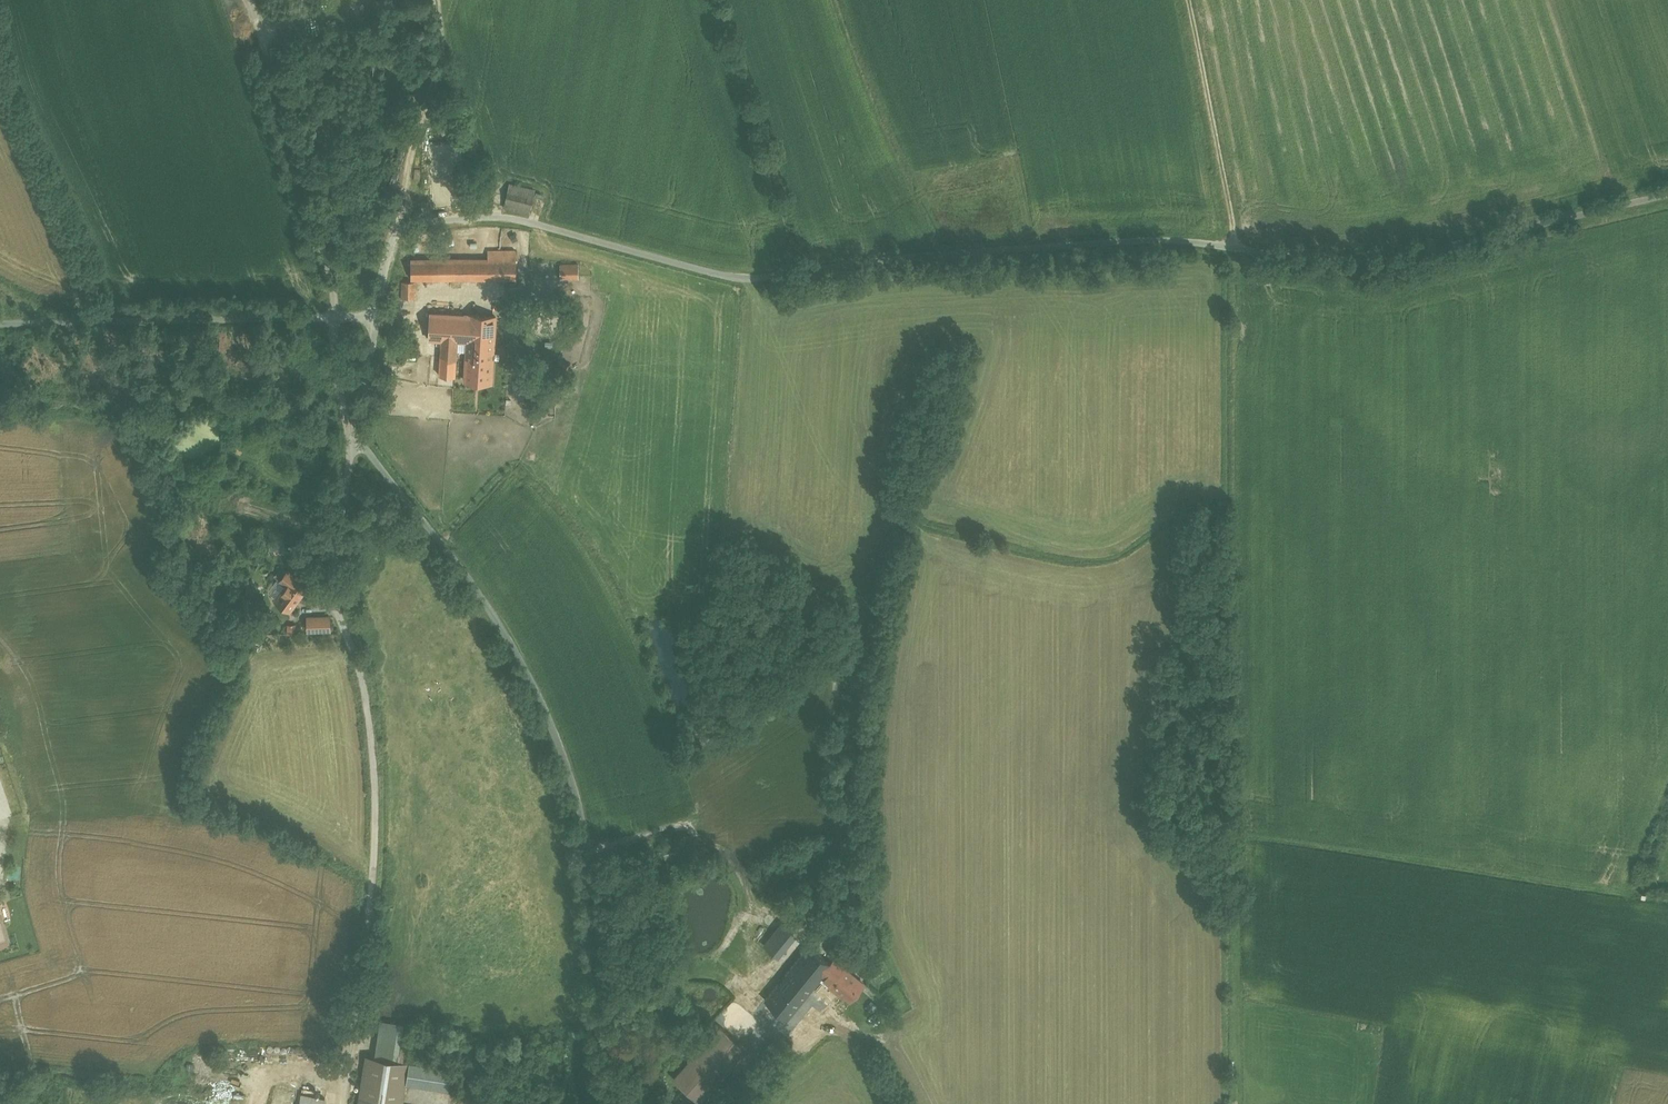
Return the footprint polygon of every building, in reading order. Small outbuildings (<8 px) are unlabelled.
[(536,191),(510,184),(504,207),(530,214),(536,191)] [(489,259),(411,260),(412,279),(517,278),(517,251),(489,251),(489,259)] [(579,265),(561,265),(561,279),(579,278),(579,265)] [(416,281),(403,281),(403,298),(416,298),(416,281)] [(470,315),(430,313),(429,339),(442,339),(440,375),(456,376),(457,350),(467,351),(470,315)] [(496,316),(470,315),(467,351),(465,380),(492,382),(496,316)] [(309,586),(288,570),(281,580),(288,585),(276,601),(290,611),(309,586)] [(263,607),(255,629),(262,631),(270,610),(263,607)] [(330,616),(308,617),(309,632),(331,631),(330,616)] [(287,634),(296,633),(295,624),(286,624),(287,634)] [(251,634),(249,641),(258,643),(260,636),(251,634)] [(8,942),(0,914),(0,944),(8,942)] [(787,927),(774,944),(782,950),(795,933),(787,927)] [(783,962),(776,972),(782,975),(802,945),(799,943),(797,947),(789,942),(777,959),(783,962)] [(810,945),(765,999),(788,1018),(832,964),(810,945)] [(844,968),(841,972),(832,964),(820,979),(829,987),(829,986),(830,986),(838,992),(839,991),(851,1000),(864,984),(844,968)] [(373,1056),(397,1059),(401,1022),(377,1020),(373,1056)] [(746,1048),(721,1026),(677,1077),(701,1099),(746,1048)] [(791,1042),(784,1036),(780,1041),(787,1047),(791,1042)] [(780,1041),(776,1038),(762,1054),(782,1070),(795,1054),(787,1047),(780,1041)] [(367,1056),(360,1103),(402,1103),(409,1063),(367,1056)]
